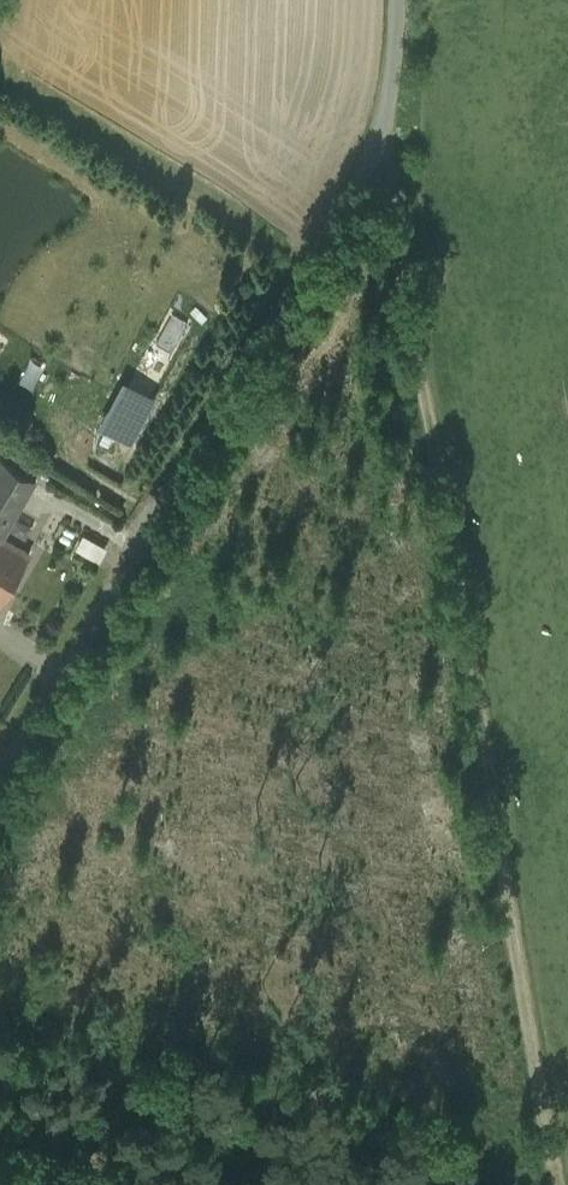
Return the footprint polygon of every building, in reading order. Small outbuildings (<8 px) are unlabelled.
[(128,440),(145,413),(118,396),(101,424),(128,440)] [(11,462),(0,481),(0,501),(25,518),(47,483),(11,462)] [(104,560),(112,545),(88,533),(81,548),(104,560)] [(0,545),(0,605),(8,610),(38,561),(3,540),(0,545)]
